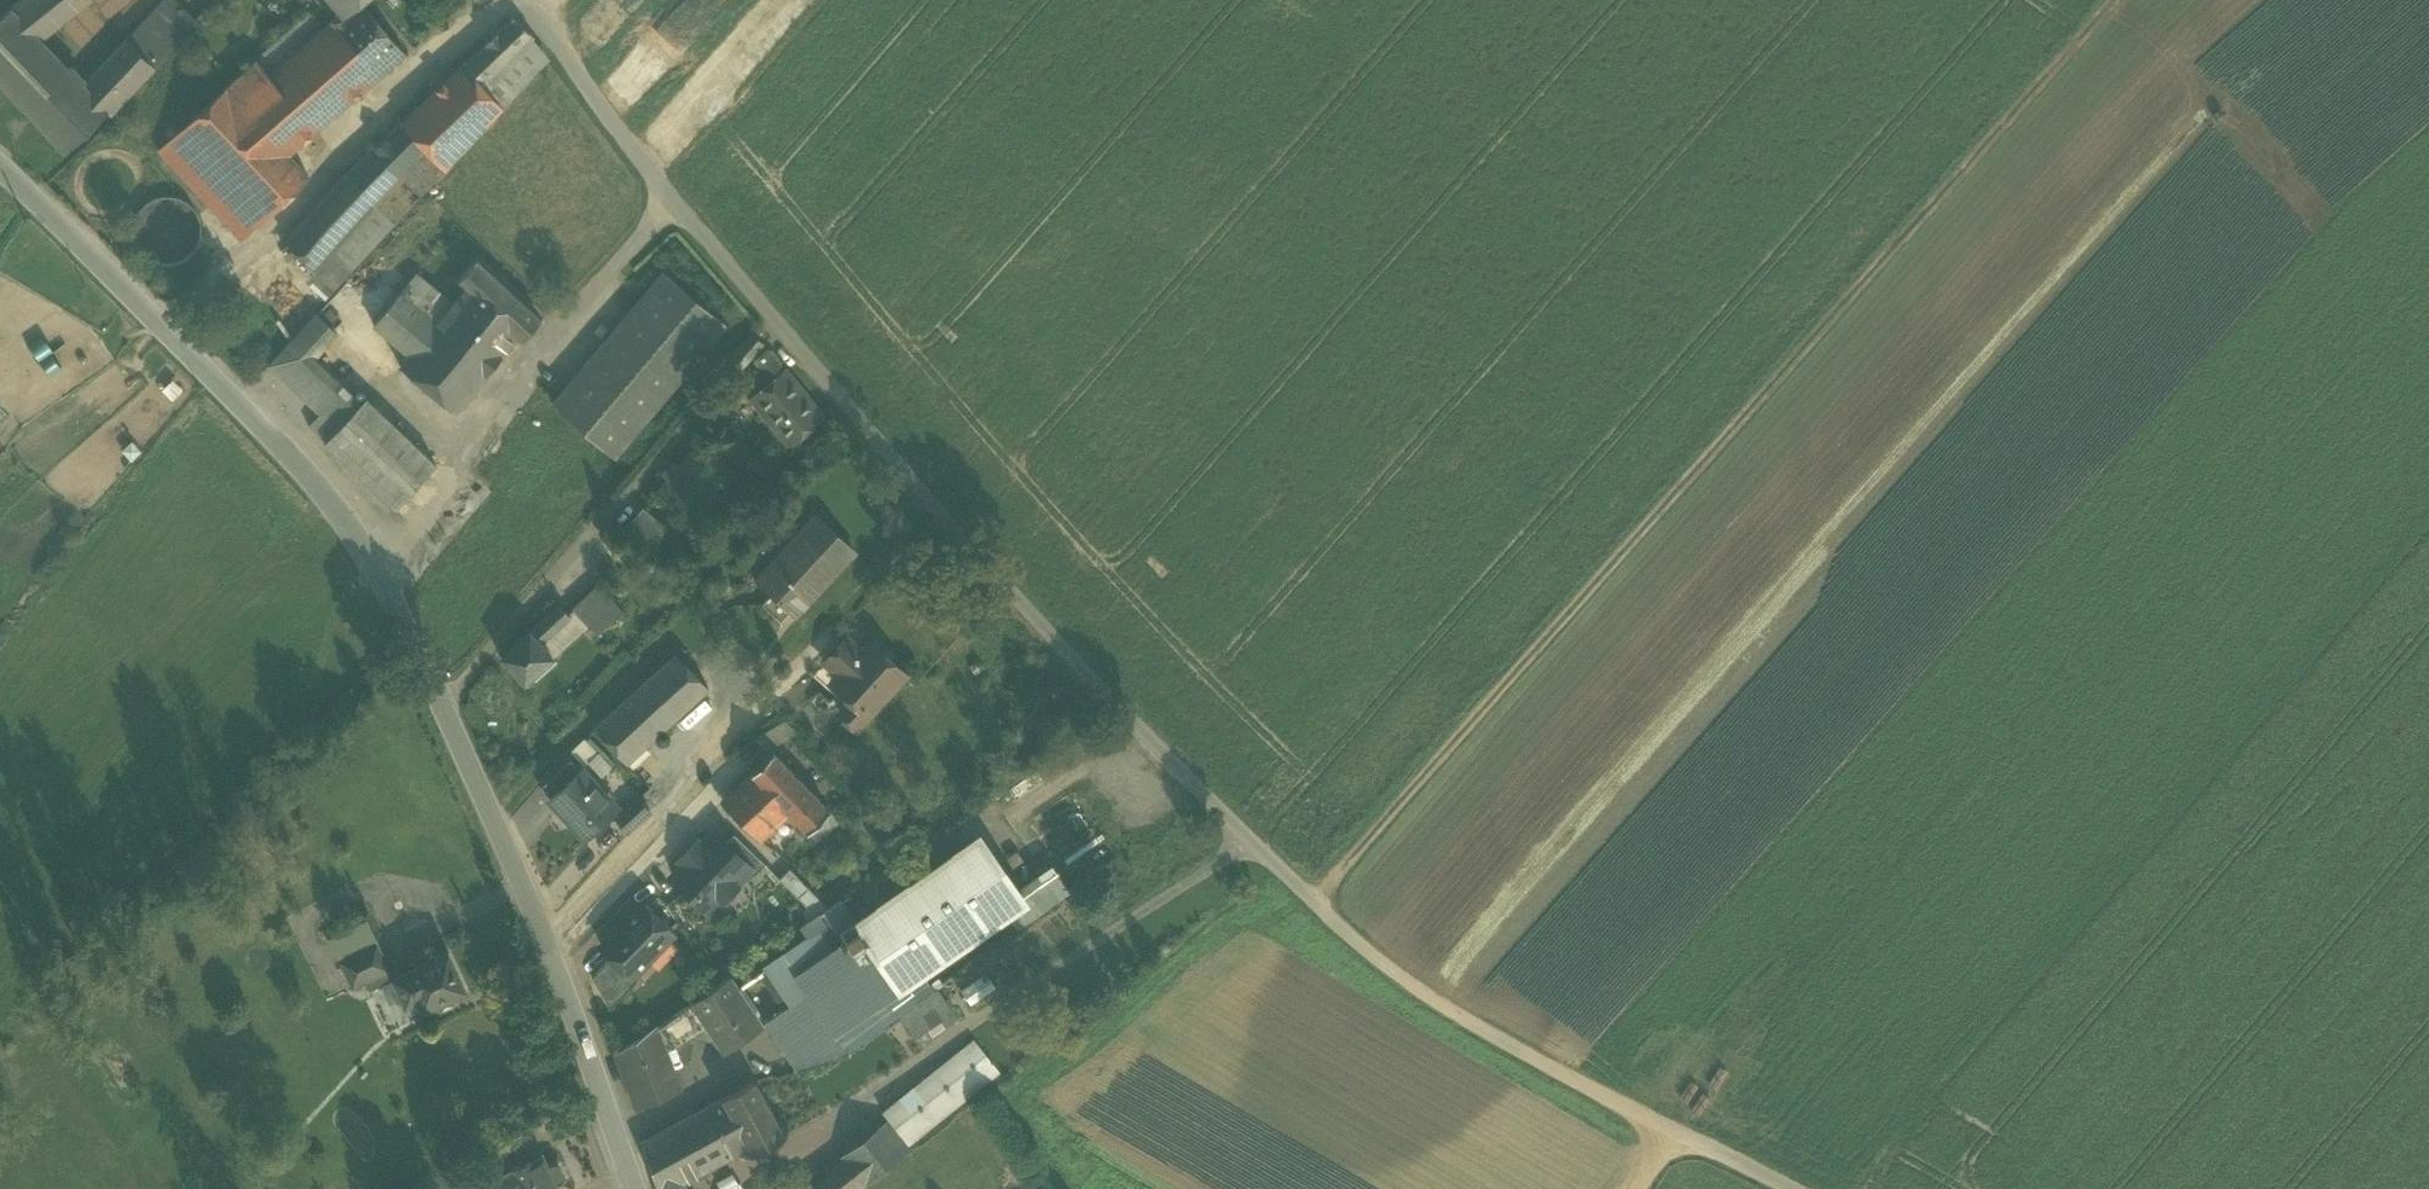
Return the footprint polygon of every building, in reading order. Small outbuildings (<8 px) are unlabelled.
[(10,9),(0,16),(0,84),(65,152),(108,111),(110,114),(196,22),(174,0),(163,0),(84,86),(39,39),(10,9)] [(10,9),(39,39),(87,2),(86,0),(21,0),(10,9)] [(341,12),(356,0),(330,0),(341,12)] [(358,0),(356,0),(341,12),(333,19),(381,72),(404,52),(358,0)] [(288,155),(381,72),(333,19),(320,28),(306,13),(157,150),(240,239),(306,176),(288,155)] [(531,34),(509,16),(345,172),(286,241),(311,270),(304,279),(324,298),(547,59),(531,34)] [(539,318),(475,259),(459,278),(466,284),(457,297),(507,346),(516,335),(521,339),(539,318)] [(409,355),(454,301),(415,270),(372,324),(409,355)] [(552,403),(613,456),(724,324),(662,273),(552,403)] [(455,410),(507,346),(457,297),(454,301),(409,355),(400,366),(455,410)] [(324,441),(360,403),(312,358),(336,332),(316,314),(269,364),(320,413),(309,426),(324,441)] [(729,356),(741,366),(760,344),(749,334),(729,356)] [(773,381),(784,373),(767,351),(756,359),(773,381)] [(819,416),(784,373),(773,381),(751,398),(786,442),(819,416)] [(699,414),(713,426),(734,402),(720,390),(699,414)] [(435,464),(365,398),(360,403),(324,441),(324,442),(394,508),(435,464)] [(655,490),(684,515),(729,464),(698,438),(655,490)] [(622,528),(647,550),(665,527),(641,507),(622,528)] [(836,568),(803,536),(773,566),(769,563),(753,580),(769,596),(786,611),(787,610),(820,578),(824,581),(836,568)] [(573,608),(598,634),(623,610),(597,584),(573,608)] [(786,611),(769,596),(759,605),(779,624),(790,613),(787,610),(786,611)] [(560,604),(529,631),(540,643),(571,617),(560,604)] [(529,631),(500,655),(525,682),(553,658),(540,643),(529,631)] [(832,683),(860,652),(845,640),(817,670),(832,683)] [(860,652),(832,683),(850,701),(840,713),(855,727),(902,675),(867,644),(860,652)] [(674,654),(593,728),(626,762),(707,687),(674,654)] [(783,718),(759,734),(770,752),(796,736),(783,718)] [(596,754),(583,740),(571,752),(583,765),(596,754)] [(827,812),(770,752),(749,774),(787,813),(805,832),(827,812)] [(549,797),(579,769),(569,759),(539,787),(549,797)] [(566,821),(582,838),(615,809),(579,769),(549,797),(568,818),(566,821)] [(787,813),(749,774),(721,800),(760,840),(787,813)] [(836,821),(827,812),(805,832),(815,842),(836,821)] [(722,846),(711,835),(700,846),(699,845),(682,863),(683,864),(672,875),(680,883),(681,894),(686,898),(695,898),(708,910),(746,872),(747,870),(722,846)] [(733,835),(722,846),(747,870),(746,872),(752,878),(764,864),(733,835)] [(975,841),(853,925),(903,1009),(925,995),(914,977),(1018,904),(975,841)] [(1006,861),(1013,869),(1022,863),(1017,854),(1006,861)] [(821,907),(798,882),(785,893),(808,918),(821,907)] [(1020,901),(1031,918),(1058,899),(1046,883),(1020,901)] [(765,1020),(762,1022),(794,1069),(843,1054),(896,1014),(903,1009),(853,925),(839,902),(802,926),(810,938),(760,972),(783,1008),(765,1020)] [(612,957),(631,975),(670,935),(640,906),(601,946),(612,957)] [(369,992),(392,981),(390,972),(366,917),(325,936),(351,991),(366,985),(369,992)] [(458,980),(446,953),(392,981),(405,1004),(416,998),(421,1009),(462,990),(458,980)] [(631,975),(612,957),(592,978),(610,1008),(636,981),(631,975)] [(727,976),(691,1002),(701,1018),(723,1051),(761,1026),(759,1024),(754,1016),(727,976)] [(963,999),(975,1014),(1000,994),(987,979),(963,999)] [(903,1009),(896,1014),(911,1035),(949,1009),(937,989),(925,995),(903,1009)] [(691,1002),(655,1025),(661,1042),(701,1018),(691,1002)] [(760,1012),(754,1016),(759,1024),(762,1022),(765,1020),(760,1012)] [(655,1025),(614,1053),(634,1108),(680,1090),(661,1042),(655,1025)] [(973,1040),(881,1112),(905,1142),(997,1069),(973,1040)] [(782,1136),(752,1082),(723,1097),(748,1145),(752,1152),(782,1136)] [(723,1097),(640,1141),(657,1188),(669,1188),(684,1181),(748,1145),(723,1097)] [(907,1150),(886,1123),(828,1169),(832,1175),(813,1188),(857,1188),(907,1150)] [(484,1180),(510,1167),(502,1150),(478,1167),(484,1180)] [(554,1187),(546,1169),(539,1154),(510,1167),(484,1180),(488,1188),(555,1188),(554,1187)] [(546,1169),(554,1187),(558,1184),(559,1182),(560,1177),(560,1174),(558,1171),(555,1169),(552,1168),(546,1169)] [(684,1181),(669,1188),(687,1188),(684,1181)]
